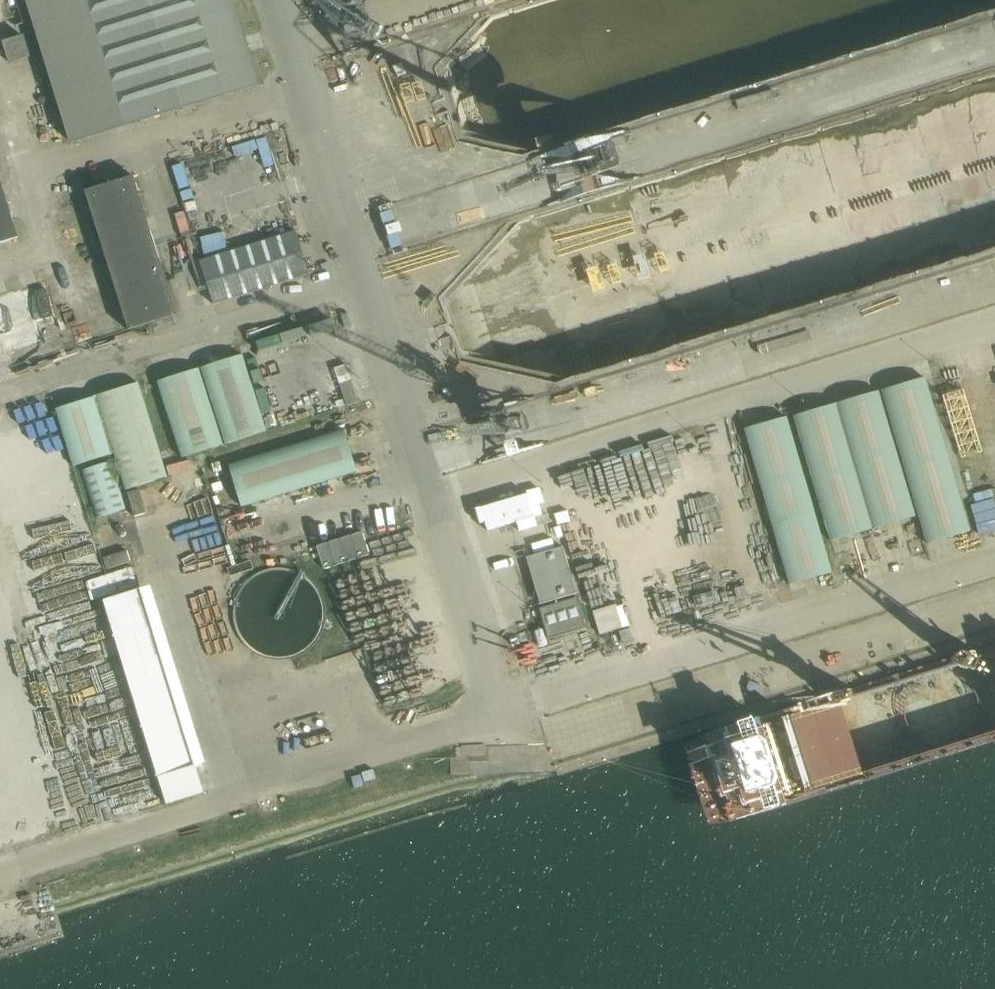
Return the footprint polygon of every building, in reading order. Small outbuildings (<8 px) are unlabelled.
[(235,0),(26,0),(71,143),(261,84),(235,0)] [(9,63),(31,56),(24,34),(3,41),(9,63)] [(648,212),(707,296),(767,284),(748,282),(744,265),(789,256),(788,266),(797,267),(791,237),(847,225),(855,235),(994,206),(994,105),(719,162),(648,212)] [(85,191),(128,329),(177,314),(134,175),(85,191)] [(19,237),(0,176),(0,242),(19,237)] [(523,298),(528,317),(567,324),(576,322),(582,329),(603,332),(620,327),(629,320),(636,318),(636,317),(630,294),(621,284),(608,281),(601,273),(624,267),(626,267),(628,255),(650,249),(647,249),(636,209),(617,214),(603,227),(587,231),(525,284),(523,298)] [(296,233),(198,262),(213,307),(310,276),(296,233)] [(45,280),(0,294),(0,355),(62,336),(45,280)] [(242,355),(200,369),(226,448),(267,435),(242,355)] [(358,403),(346,368),(323,375),(335,411),(358,403)] [(199,370),(158,382),(183,460),(225,448),(199,370)] [(926,381),(883,394),(928,548),(971,535),(926,381)] [(138,382),(96,395),(126,491),(168,477),(138,382)] [(881,396),(838,407),(875,533),(916,521),(881,396)] [(93,400),(54,413),(72,470),(110,458),(93,400)] [(837,408),(794,419),(831,545),(873,533),(837,408)] [(787,418),(744,430),(789,587),(833,573),(787,418)] [(344,431),(230,465),(242,506),(357,472),(344,431)] [(110,462),(83,470),(99,520),(125,512),(110,462)] [(529,493),(482,506),(488,529),(536,516),(529,493)] [(362,533),(317,548),(324,570),(370,555),(362,533)] [(563,547),(526,557),(540,604),(577,593),(563,547)] [(116,599),(168,761),(201,750),(150,588),(116,599)] [(588,630),(579,599),(540,611),(549,642),(588,630)] [(602,632),(624,626),(618,604),(595,610),(602,632)] [(260,662),(327,640),(316,607),(259,627),(261,634),(251,637),(260,662)]
